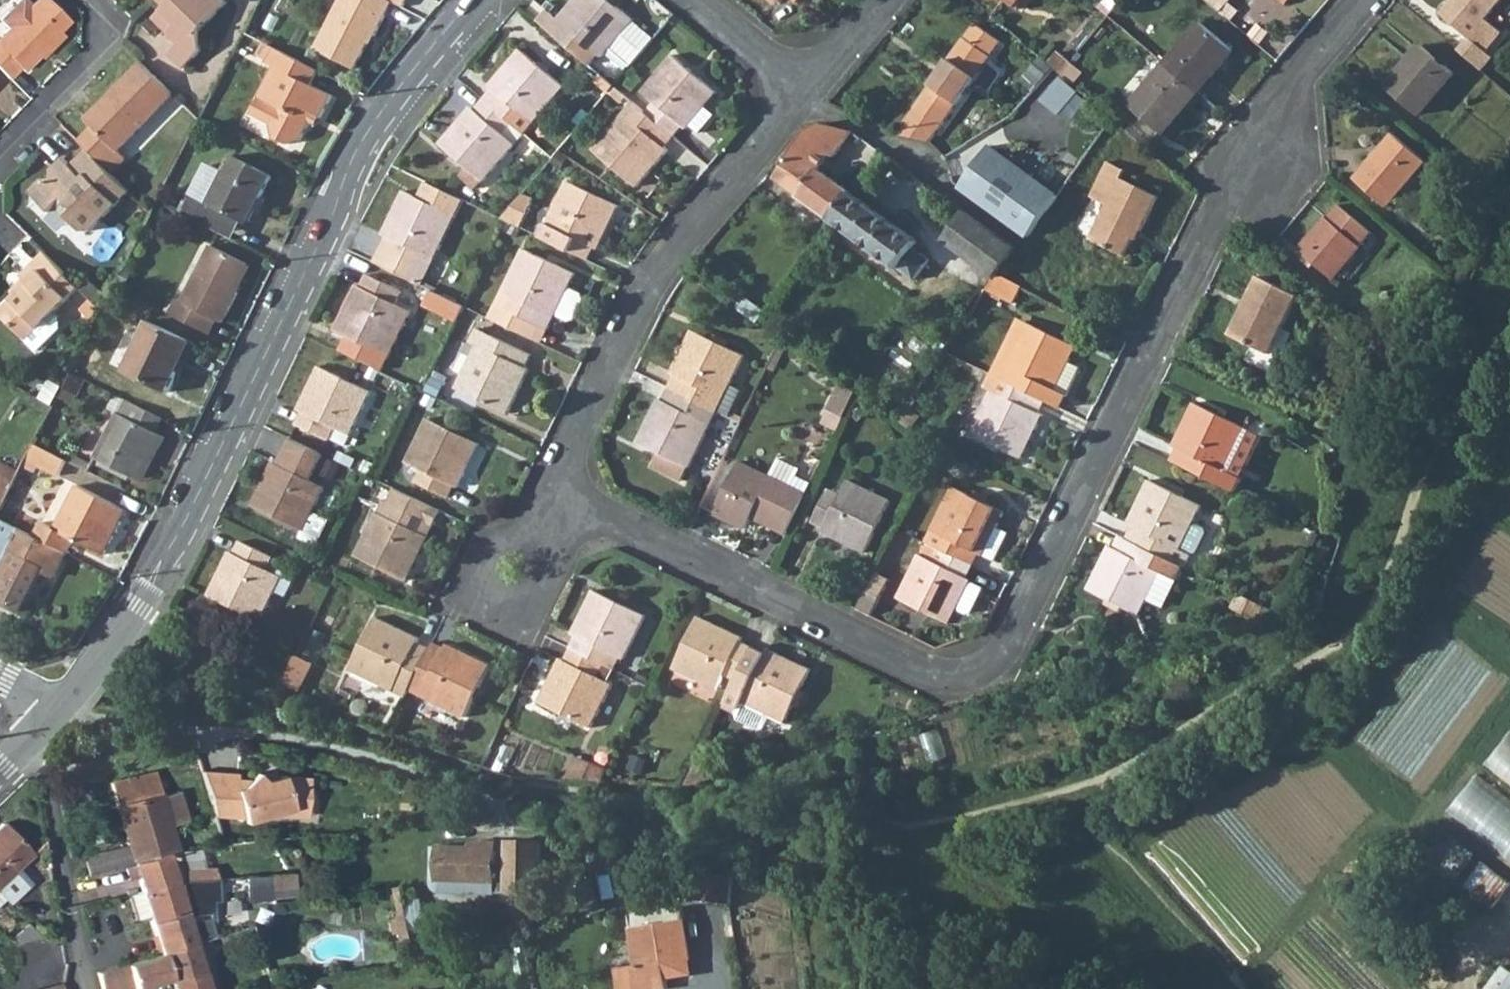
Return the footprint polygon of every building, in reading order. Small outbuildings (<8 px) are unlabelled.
[(21,67),(57,29),(67,18),(67,12),(55,0),(30,0),(5,26),(0,31),(0,66),(7,73),(17,64),(21,67)] [(30,0),(9,0),(0,9),(0,21),(5,26),(30,0)] [(153,13),(179,38),(168,49),(184,64),(203,44),(201,24),(224,0),(161,0),(164,3),(153,13)] [(313,49),(352,70),(372,36),(374,38),(391,3),(385,0),(339,0),(313,49)] [(403,9),(408,0),(385,0),(391,3),(403,9)] [(656,37),(613,0),(574,0),(558,19),(549,12),(540,23),(579,56),(590,43),(602,53),(609,45),(632,64),(656,37)] [(1221,12),(1228,4),(1231,1),(1230,0),(1206,0),(1221,12)] [(1445,13),(1472,35),(1460,50),(1483,71),(1495,58),(1488,51),(1509,26),(1509,18),(1498,8),(1505,0),(1456,0),(1445,13)] [(1221,12),(1231,21),(1238,13),(1228,4),(1221,12)] [(931,141),(948,116),(1001,41),(975,23),(897,135),(914,138),(930,142),(931,141)] [(1199,93),(1234,52),(1201,24),(1166,64),(1199,93)] [(277,69),(254,117),(273,127),(279,140),(291,146),(305,144),(319,118),(325,121),(337,100),(315,89),(323,73),(265,43),(257,58),(277,69)] [(565,83),(520,44),(487,82),(493,88),(484,99),(524,133),(565,83)] [(1457,73),(1425,46),(1389,87),(1421,114),(1457,73)] [(1064,72),(1073,62),(1060,51),(1051,61),(1064,72)] [(716,90),(671,52),(641,88),(652,98),(642,110),(670,135),(681,122),(686,126),(688,123),(697,130),(713,112),(704,104),(716,90)] [(141,60),(85,118),(116,150),(173,91),(141,60)] [(1077,83),(1086,73),(1073,62),(1064,72),(1077,83)] [(1130,105),(1163,134),(1199,93),(1166,64),(1130,105)] [(622,83),(630,90),(639,79),(631,72),(622,83)] [(601,75),(595,82),(608,93),(613,86),(601,75)] [(1062,75),(1045,100),(1075,121),(1092,96),(1062,75)] [(625,107),(630,100),(613,86),(608,93),(625,107)] [(524,133),(484,99),(475,108),(469,102),(437,141),(465,165),(459,172),(477,187),(524,133)] [(635,185),(667,148),(662,144),(670,135),(642,110),(630,100),(625,107),(590,147),(635,185)] [(833,219),(853,191),(821,168),(831,154),(836,157),(855,131),(824,121),(810,129),(802,140),(776,176),(833,219)] [(1355,179),(1389,208),(1428,163),(1394,133),(1355,179)] [(56,201),(84,228),(88,229),(93,230),(94,229),(131,193),(85,146),(70,161),(62,152),(51,164),(51,173),(40,175),(29,186),(49,207),(56,201)] [(992,148),(977,168),(970,178),(963,187),(1030,235),(1059,196),(992,148)] [(959,185),(963,187),(970,178),(977,168),(954,152),(942,155),(950,166),(952,174),(951,182),(957,186),(959,185)] [(274,176),(235,157),(228,170),(211,203),(246,220),(257,198),(261,200),(274,176)] [(1143,231),(1159,198),(1122,179),(1126,170),(1107,160),(1089,197),(1107,206),(1090,241),(1124,258),(1134,237),(1138,228),(1143,231)] [(197,196),(211,203),(228,170),(214,162),(197,196)] [(592,243),(597,245),(617,202),(565,177),(538,236),(585,258),(592,243)] [(438,260),(466,201),(429,184),(421,199),(403,191),(383,234),(386,236),(373,262),(420,284),(426,270),(420,267),(426,254),(438,260)] [(853,191),(833,219),(900,268),(915,280),(930,260),(914,248),(921,239),(853,191)] [(246,220),(211,203),(197,196),(186,216),(235,241),(246,220)] [(518,197),(500,218),(508,221),(519,227),(531,203),(518,197)] [(1299,253),(1332,281),(1373,235),(1340,207),(1299,253)] [(997,276),(1017,250),(966,212),(945,239),(997,276)] [(1143,231),(1138,228),(1134,237),(1139,239),(1143,231)] [(208,245),(180,300),(176,297),(167,313),(211,335),(218,322),(223,324),(237,297),(234,296),(249,267),(208,245)] [(496,307),(491,318),(541,341),(547,328),(552,330),(553,330),(564,305),(580,272),(523,245),(495,305),(496,307)] [(0,314),(27,340),(38,350),(60,328),(59,315),(55,311),(79,286),(45,252),(21,277),(28,284),(0,314)] [(438,260),(426,254),(420,267),(426,270),(420,284),(426,286),(438,260)] [(249,267),(234,296),(237,297),(253,269),(249,267)] [(1262,273),(1232,334),(1275,355),(1305,295),(1262,273)] [(988,289),(1015,302),(1022,288),(997,276),(988,289)] [(337,332),(394,361),(416,317),(404,311),(410,298),(376,281),(369,294),(358,289),(337,332)] [(564,305),(553,330),(565,336),(571,334),(579,317),(577,311),(564,305)] [(1006,360),(1025,320),(1018,317),(998,357),(1006,360)] [(458,332),(469,337),(474,326),(464,320),(458,332)] [(1060,405),(1066,393),(1087,350),(1078,346),(1025,320),(1006,360),(998,357),(991,371),(1047,399),(1060,405)] [(193,342),(151,321),(129,365),(126,363),(123,368),(169,390),(193,342)] [(746,390),(735,385),(750,352),(695,326),(674,370),(681,373),(674,388),(723,410),(733,415),(746,390)] [(547,328),(541,341),(546,344),(552,330),(547,328)] [(490,356),(496,343),(476,334),(470,346),(477,350),(490,356)] [(490,356),(477,350),(457,393),(508,417),(528,375),(524,373),(530,359),(496,343),(490,356)] [(78,368),(90,374),(97,361),(85,354),(78,368)] [(344,429),(353,434),(373,392),(322,367),(302,409),(307,411),(301,425),(337,443),(344,429)] [(1041,412),(1047,399),(991,371),(984,386),(992,390),(972,431),(1024,458),(1045,414),(1041,412)] [(89,382),(72,373),(59,399),(70,405),(79,400),(89,382)] [(843,381),(829,409),(845,417),(858,391),(843,381)] [(661,398),(641,441),(677,459),(671,473),(689,482),(723,410),(674,388),(668,401),(661,398)] [(124,399),(95,458),(142,482),(165,436),(157,432),(163,419),(124,399)] [(1174,459),(1221,482),(1248,426),(1197,400),(1175,444),(1180,447),(1174,459)] [(906,409),(898,420),(912,430),(920,419),(906,409)] [(449,483),(456,486),(476,445),(424,420),(405,460),(418,467),(412,481),(443,496),(449,483)] [(1261,433),(1248,426),(1221,482),(1235,489),(1261,433)] [(330,459),(295,442),(288,458),(282,469),(275,465),(254,509),(309,535),(329,492),(318,485),(323,475),(330,459)] [(68,462),(36,445),(28,461),(40,467),(60,477),(68,462)] [(782,457),(772,478),(741,462),(716,512),(748,528),(753,517),(756,511),(790,528),(807,495),(814,480),(798,473),(801,467),(782,457)] [(958,463),(946,457),(940,468),(953,474),(958,463)] [(28,461),(24,469),(37,475),(40,467),(28,461)] [(21,476),(0,465),(0,517),(21,476)] [(825,532),(868,553),(894,501),(851,479),(843,495),(830,489),(814,521),(827,527),(825,532)] [(1196,520),(1203,506),(1151,480),(1130,524),(1133,526),(1128,537),(1185,566),(1192,552),(1195,553),(1208,527),(1196,520)] [(127,511),(78,486),(56,530),(43,523),(35,538),(68,554),(74,541),(105,557),(127,511)] [(997,527),(1005,512),(953,486),(927,541),(928,541),(974,564),(980,553),(984,554),(995,559),(1008,533),(997,527)] [(408,587),(429,543),(421,539),(428,523),(437,527),(443,514),(397,491),(390,505),(386,503),(378,519),(377,518),(356,563),(408,587)] [(787,534),(790,528),(756,511),(753,517),(787,534)] [(2,588),(0,592),(0,600),(22,611),(45,567),(58,574),(68,554),(35,538),(0,521),(0,587),(2,588)] [(1185,566),(1128,537),(1122,535),(1115,548),(1112,546),(1090,589),(1141,615),(1150,599),(1165,606),(1185,566)] [(967,578),(974,564),(928,541),(922,555),(920,554),(899,597),(950,622),(957,609),(971,582),(971,580),(967,578)] [(213,600),(265,624),(290,574),(279,569),(277,575),(266,570),(272,559),(244,545),(238,557),(234,555),(213,600)] [(279,569),(282,564),(272,559),(266,570),(277,575),(279,569)] [(971,582),(957,609),(967,614),(972,612),(984,588),(971,582)] [(632,663),(653,621),(597,594),(577,637),(583,640),(576,652),(608,668),(614,654),(632,663)] [(1253,599),(1242,594),(1228,621),(1245,616),(1253,599)] [(1255,623),(1265,605),(1253,599),(1245,616),(1255,623)] [(743,642),(745,637),(701,616),(676,669),(719,690),(726,675),(740,682),(756,648),(743,642)] [(419,645),(421,640),(379,620),(354,673),(408,699),(411,692),(431,651),(419,645)] [(431,651),(411,692),(469,719),(495,666),(452,646),(450,652),(434,644),(431,651)] [(788,724),(814,671),(770,650),(768,654),(756,648),(740,682),(727,708),(739,714),(745,703),(775,717),(788,724)] [(544,706),(596,731),(616,690),(601,682),(608,668),(576,652),(569,667),(564,664),(544,706)] [(297,656),(284,681),(305,695),(319,667),(297,656)] [(745,703),(739,714),(769,729),(775,717),(745,703)] [(1488,762),(1509,780),(1509,734),(1488,762)] [(586,761),(577,780),(605,781),(611,770),(586,761)] [(238,771),(202,766),(215,813),(255,817),(256,811),(306,817),(312,774),(284,771),(273,780),(264,779),(258,772),(251,776),(237,776),(238,771)] [(162,794),(162,793),(156,771),(112,783),(130,845),(84,858),(89,874),(124,864),(168,851),(178,850),(170,823),(162,794)] [(1450,810),(1509,855),(1509,799),(1477,774),(1450,810)] [(162,794),(170,823),(186,818),(178,790),(162,794)] [(13,871),(32,854),(3,823),(0,826),(0,884),(13,871)] [(1429,858),(1460,878),(1479,850),(1448,829),(1429,858)] [(535,902),(539,842),(506,841),(504,862),(493,862),(494,851),(470,850),(470,846),(436,844),(434,879),(467,881),(467,891),(507,893),(507,901),(535,902)] [(168,851),(124,864),(127,876),(137,874),(142,889),(177,879),(173,866),(168,851)] [(604,897),(616,895),(611,873),(607,854),(595,851),(604,897)] [(629,871),(626,859),(607,854),(611,873),(629,871)] [(1509,885),(1509,879),(1486,859),(1466,884),(1493,906),(1509,885)] [(173,866),(177,879),(208,877),(207,865),(173,866)] [(6,899),(23,882),(13,871),(0,884),(0,893),(6,899)] [(249,899),(267,897),(265,874),(247,875),(249,899)] [(177,879),(142,889),(149,914),(150,920),(151,922),(187,910),(213,907),(213,892),(218,892),(217,877),(208,877),(177,879)] [(578,881),(583,907),(601,903),(595,877),(578,881)] [(149,914),(142,889),(131,892),(137,917),(149,914)] [(629,915),(638,965),(616,969),(620,988),(666,988),(668,988),(666,976),(663,961),(689,956),(680,906),(657,910),(660,924),(653,926),(650,911),(629,915)] [(187,910),(151,922),(160,951),(195,940),(215,934),(210,921),(209,913),(213,912),(213,907),(187,910)] [(653,926),(660,924),(657,910),(650,911),(653,926)] [(18,943),(28,940),(32,939),(43,938),(29,923),(13,938),(18,943)] [(160,951),(126,962),(134,988),(157,981),(160,988),(209,988),(195,940),(160,951)] [(689,956),(663,961),(666,976),(691,971),(689,956)] [(97,971),(102,988),(131,988),(134,988),(126,962),(97,971)] [(1500,964),(1490,988),(1509,988),(1509,968),(1500,964)]
